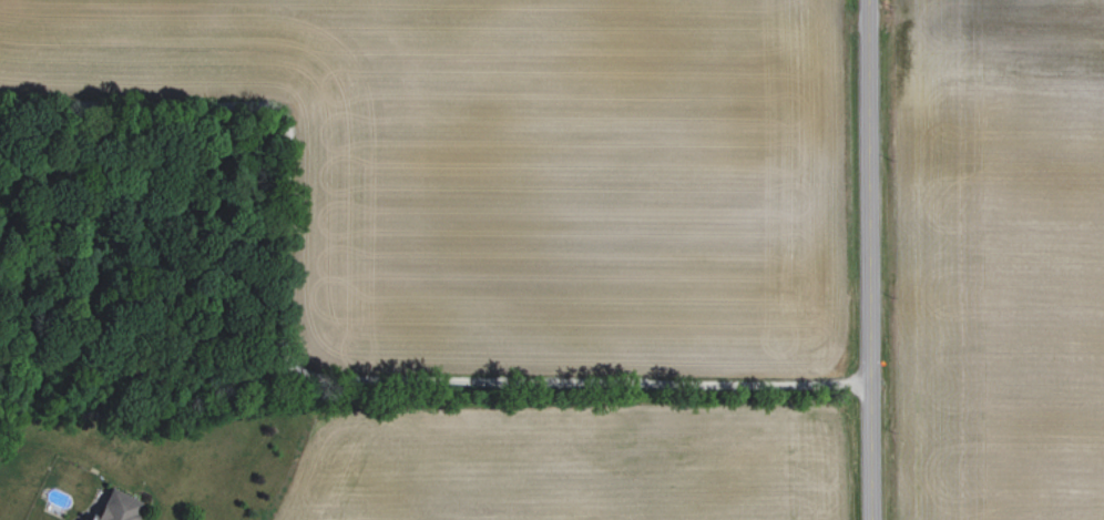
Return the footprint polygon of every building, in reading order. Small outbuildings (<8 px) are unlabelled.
[(146,503),(112,488),(98,517),(88,513),(85,519),(138,519),(146,503)]
